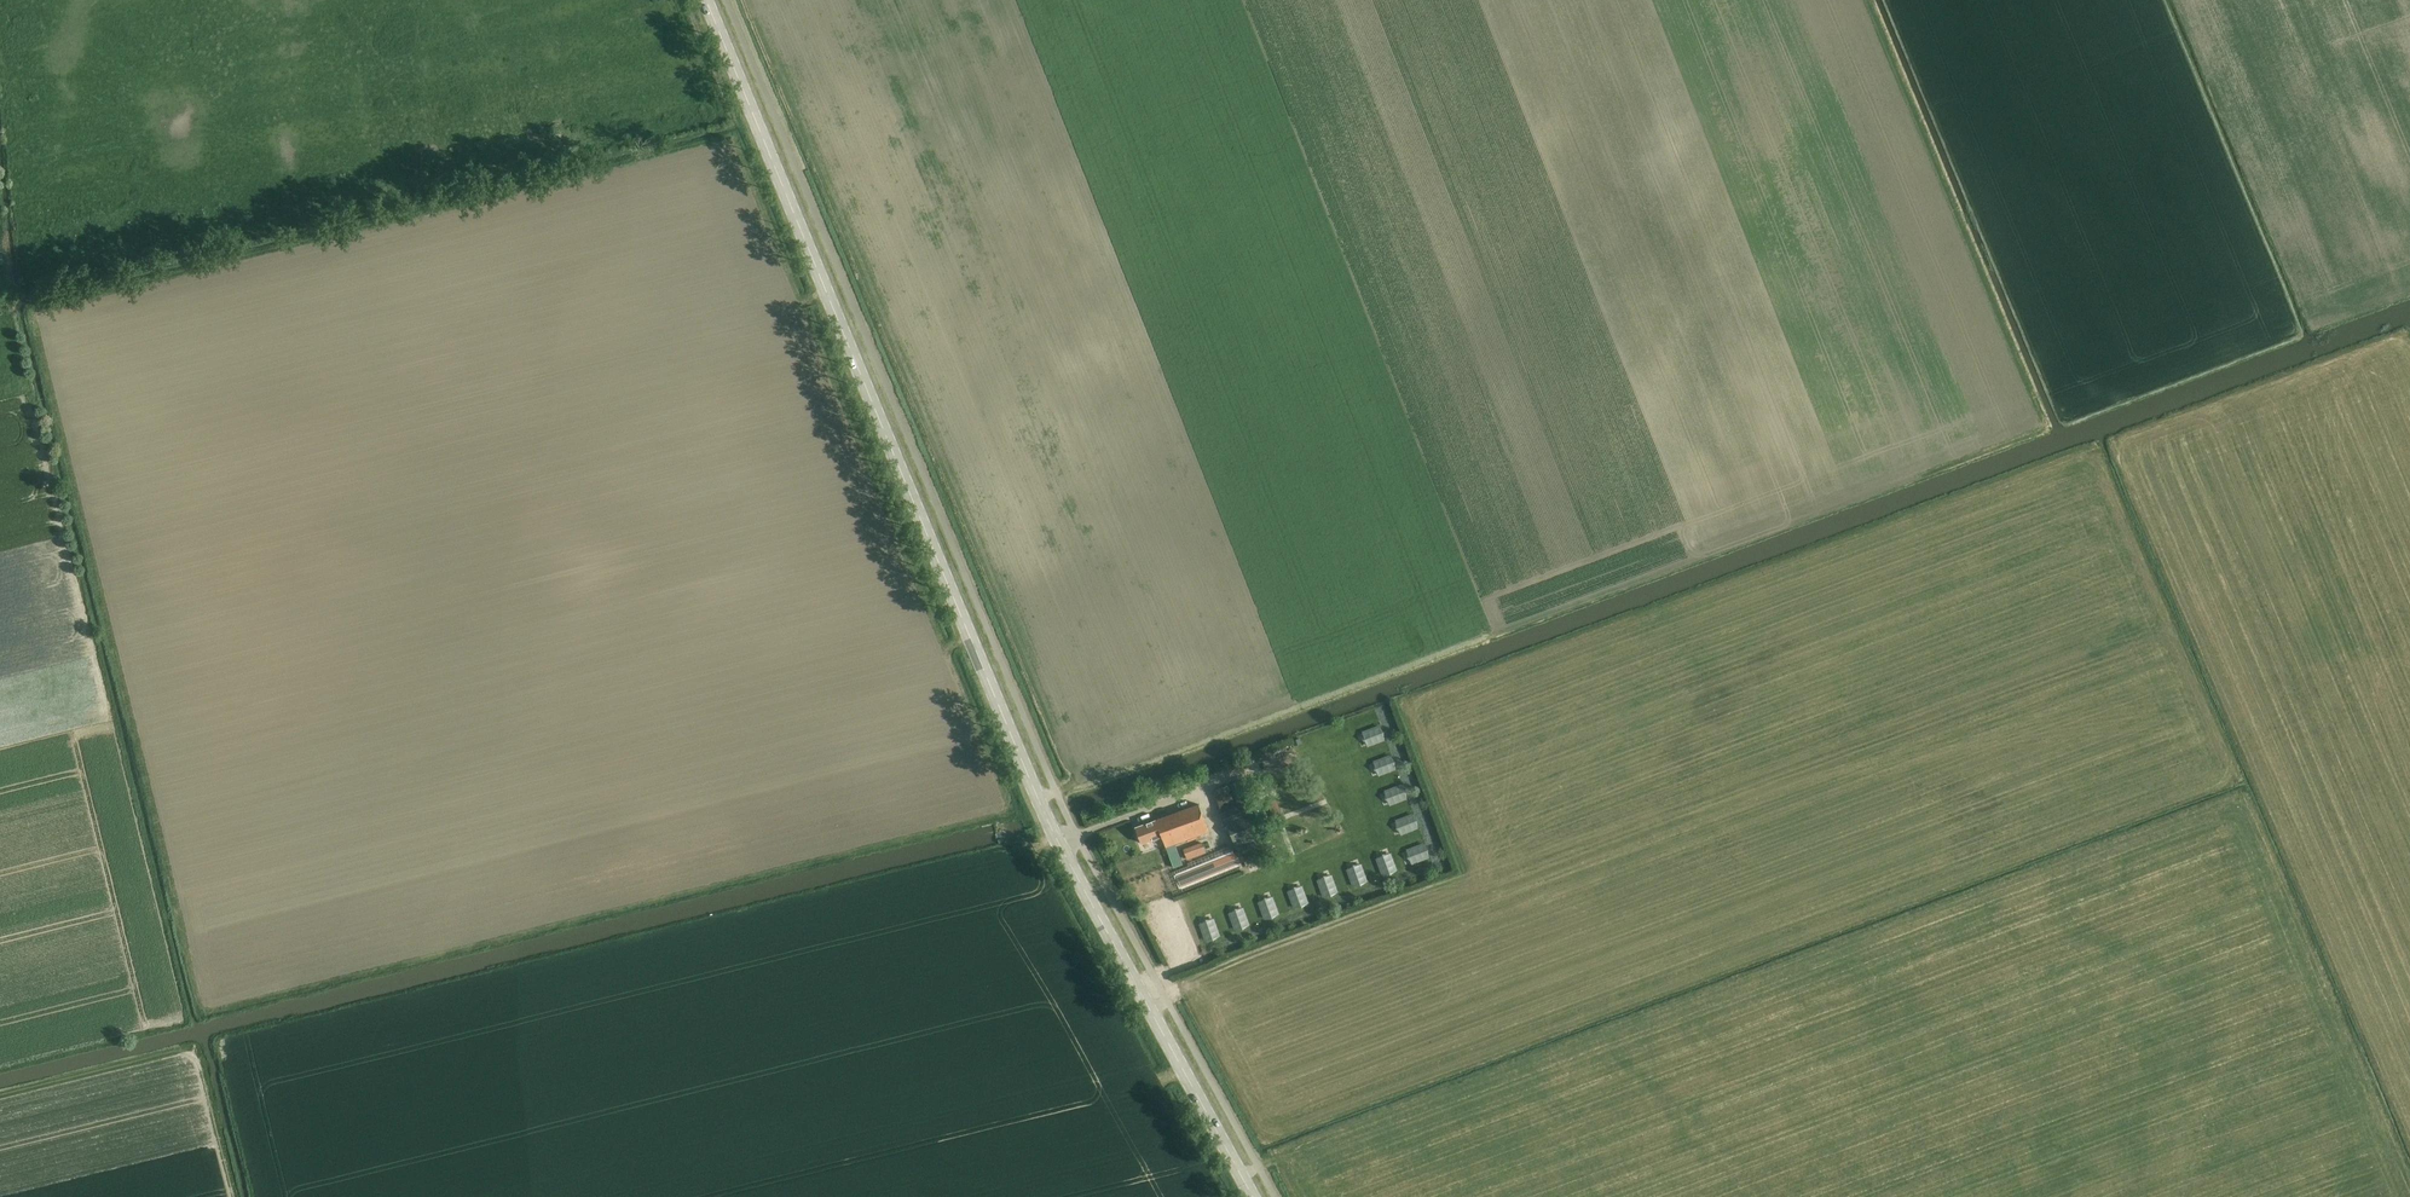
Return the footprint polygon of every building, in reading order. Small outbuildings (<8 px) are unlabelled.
[(1237,795),(1248,791),(1243,776),(1231,780),(1237,795)] [(1226,786),(1214,790),(1241,862),(1276,849),(1255,793),(1232,802),(1226,786)] [(1156,820),(1136,828),(1142,843),(1162,836),(1171,862),(1173,862),(1175,867),(1182,865),(1175,844),(1209,832),(1199,804),(1156,820)] [(1122,827),(1129,854),(1139,851),(1132,825),(1122,827)] [(1202,842),(1184,849),(1188,859),(1206,852),(1202,842)] [(1214,861),(1177,876),(1181,887),(1238,864),(1234,853),(1214,861)]
